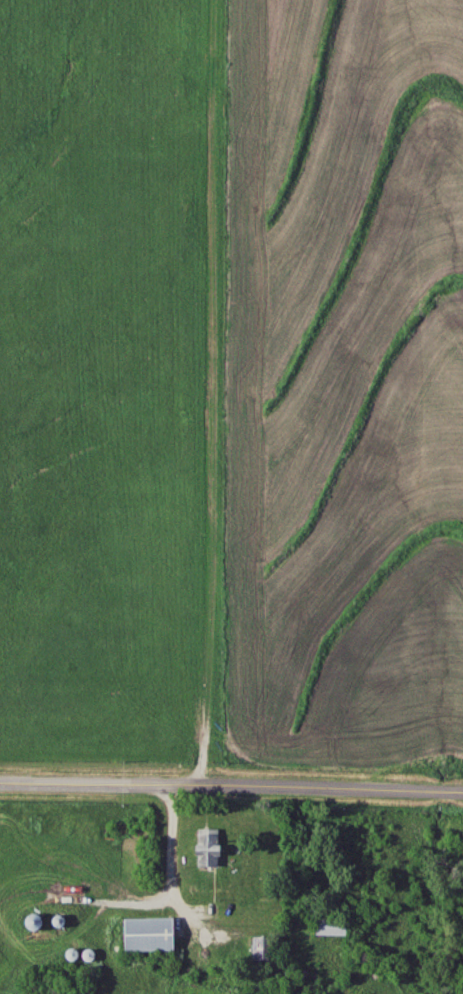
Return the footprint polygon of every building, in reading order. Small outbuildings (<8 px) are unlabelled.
[(220,829),(197,829),(197,869),(220,869),(220,829)] [(34,933),(44,923),(34,913),(24,923),(34,933)] [(174,952),(174,918),(125,918),(125,952),(174,952)] [(316,937),(346,937),(346,918),(316,918),(316,937)] [(253,938),(253,967),(272,967),(272,938),(253,938)]
